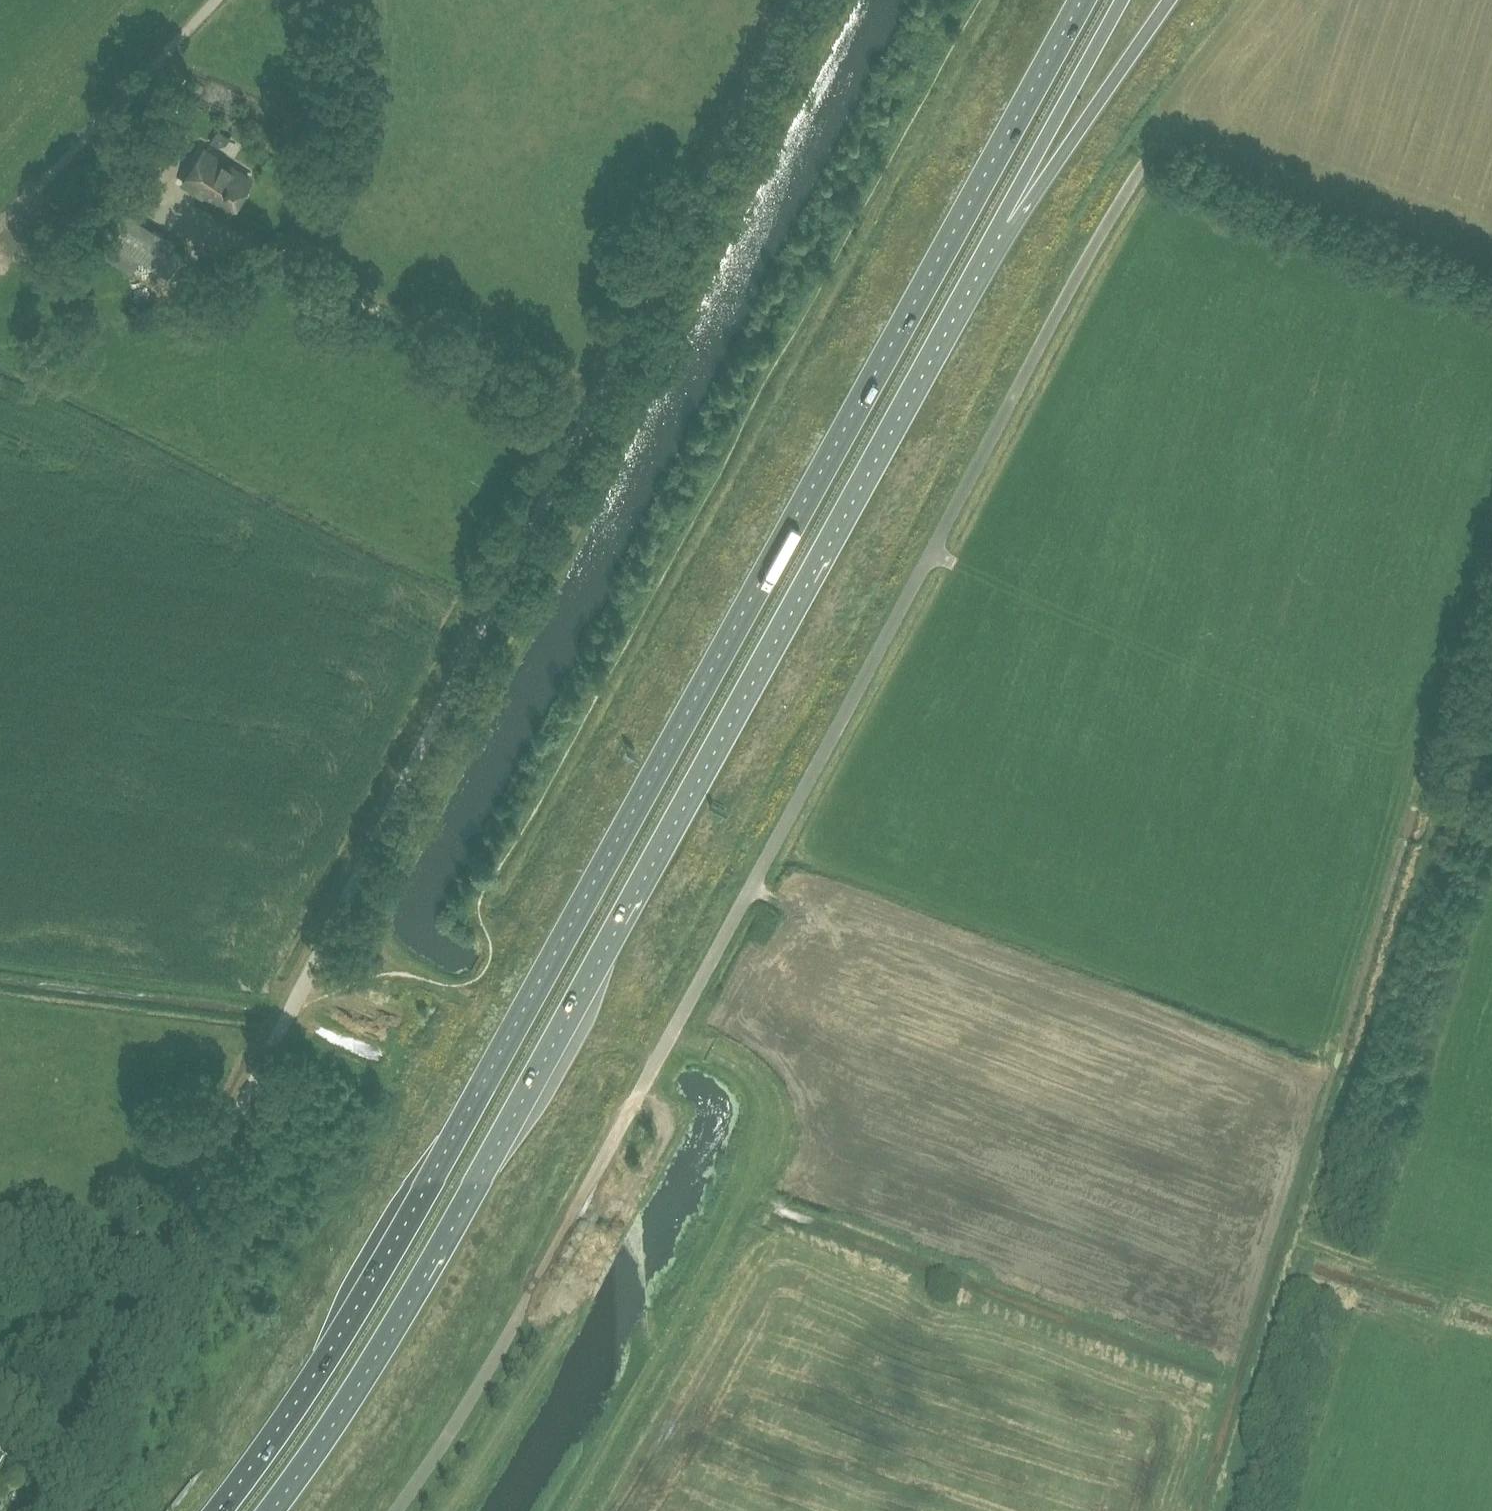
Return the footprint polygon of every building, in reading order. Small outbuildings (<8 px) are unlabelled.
[(242,191),(250,179),(203,149),(183,182),(195,190),(197,186),(231,208),(235,203),(239,203),(244,195),(242,191)] [(169,277),(186,250),(119,207),(101,234),(102,235),(93,248),(131,274),(140,259),(169,277)]
